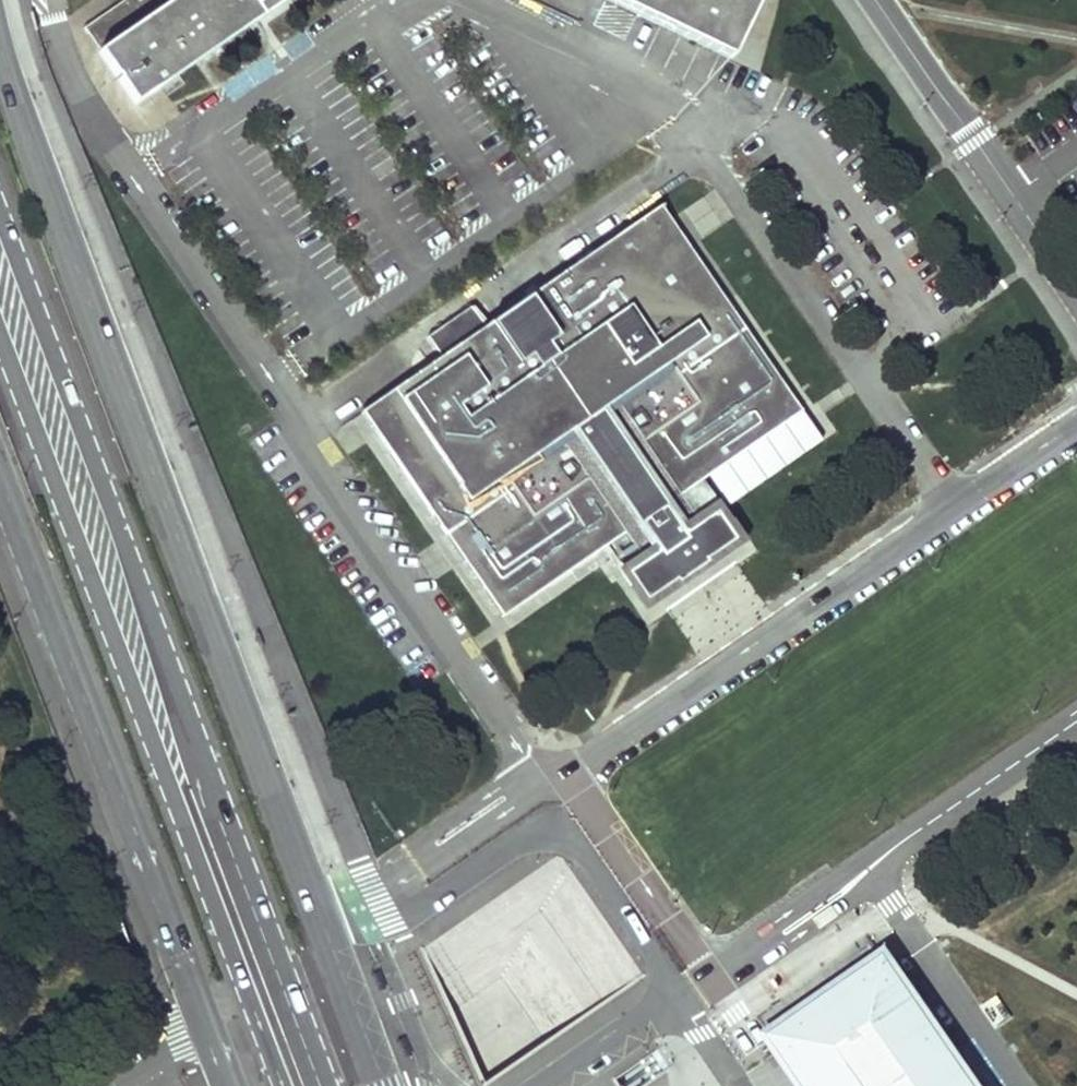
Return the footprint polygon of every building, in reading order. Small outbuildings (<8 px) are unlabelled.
[(83,20),(135,96),(273,0),(111,0),(83,20)] [(727,50),(751,0),(624,0),(727,50)] [(443,346),(358,404),(502,613),(622,531),(644,562),(623,576),(645,608),(738,544),(715,511),(698,522),(674,486),(797,402),(659,200),(482,321),(468,300),(429,327),(443,346)] [(781,1048),(807,1085),(971,1085),(888,965),(850,991),(872,1023),(830,1051),(812,1026),(781,1048)] [(431,1042),(465,1085),(473,1085),(486,1076),(450,1028),(431,1042)]
